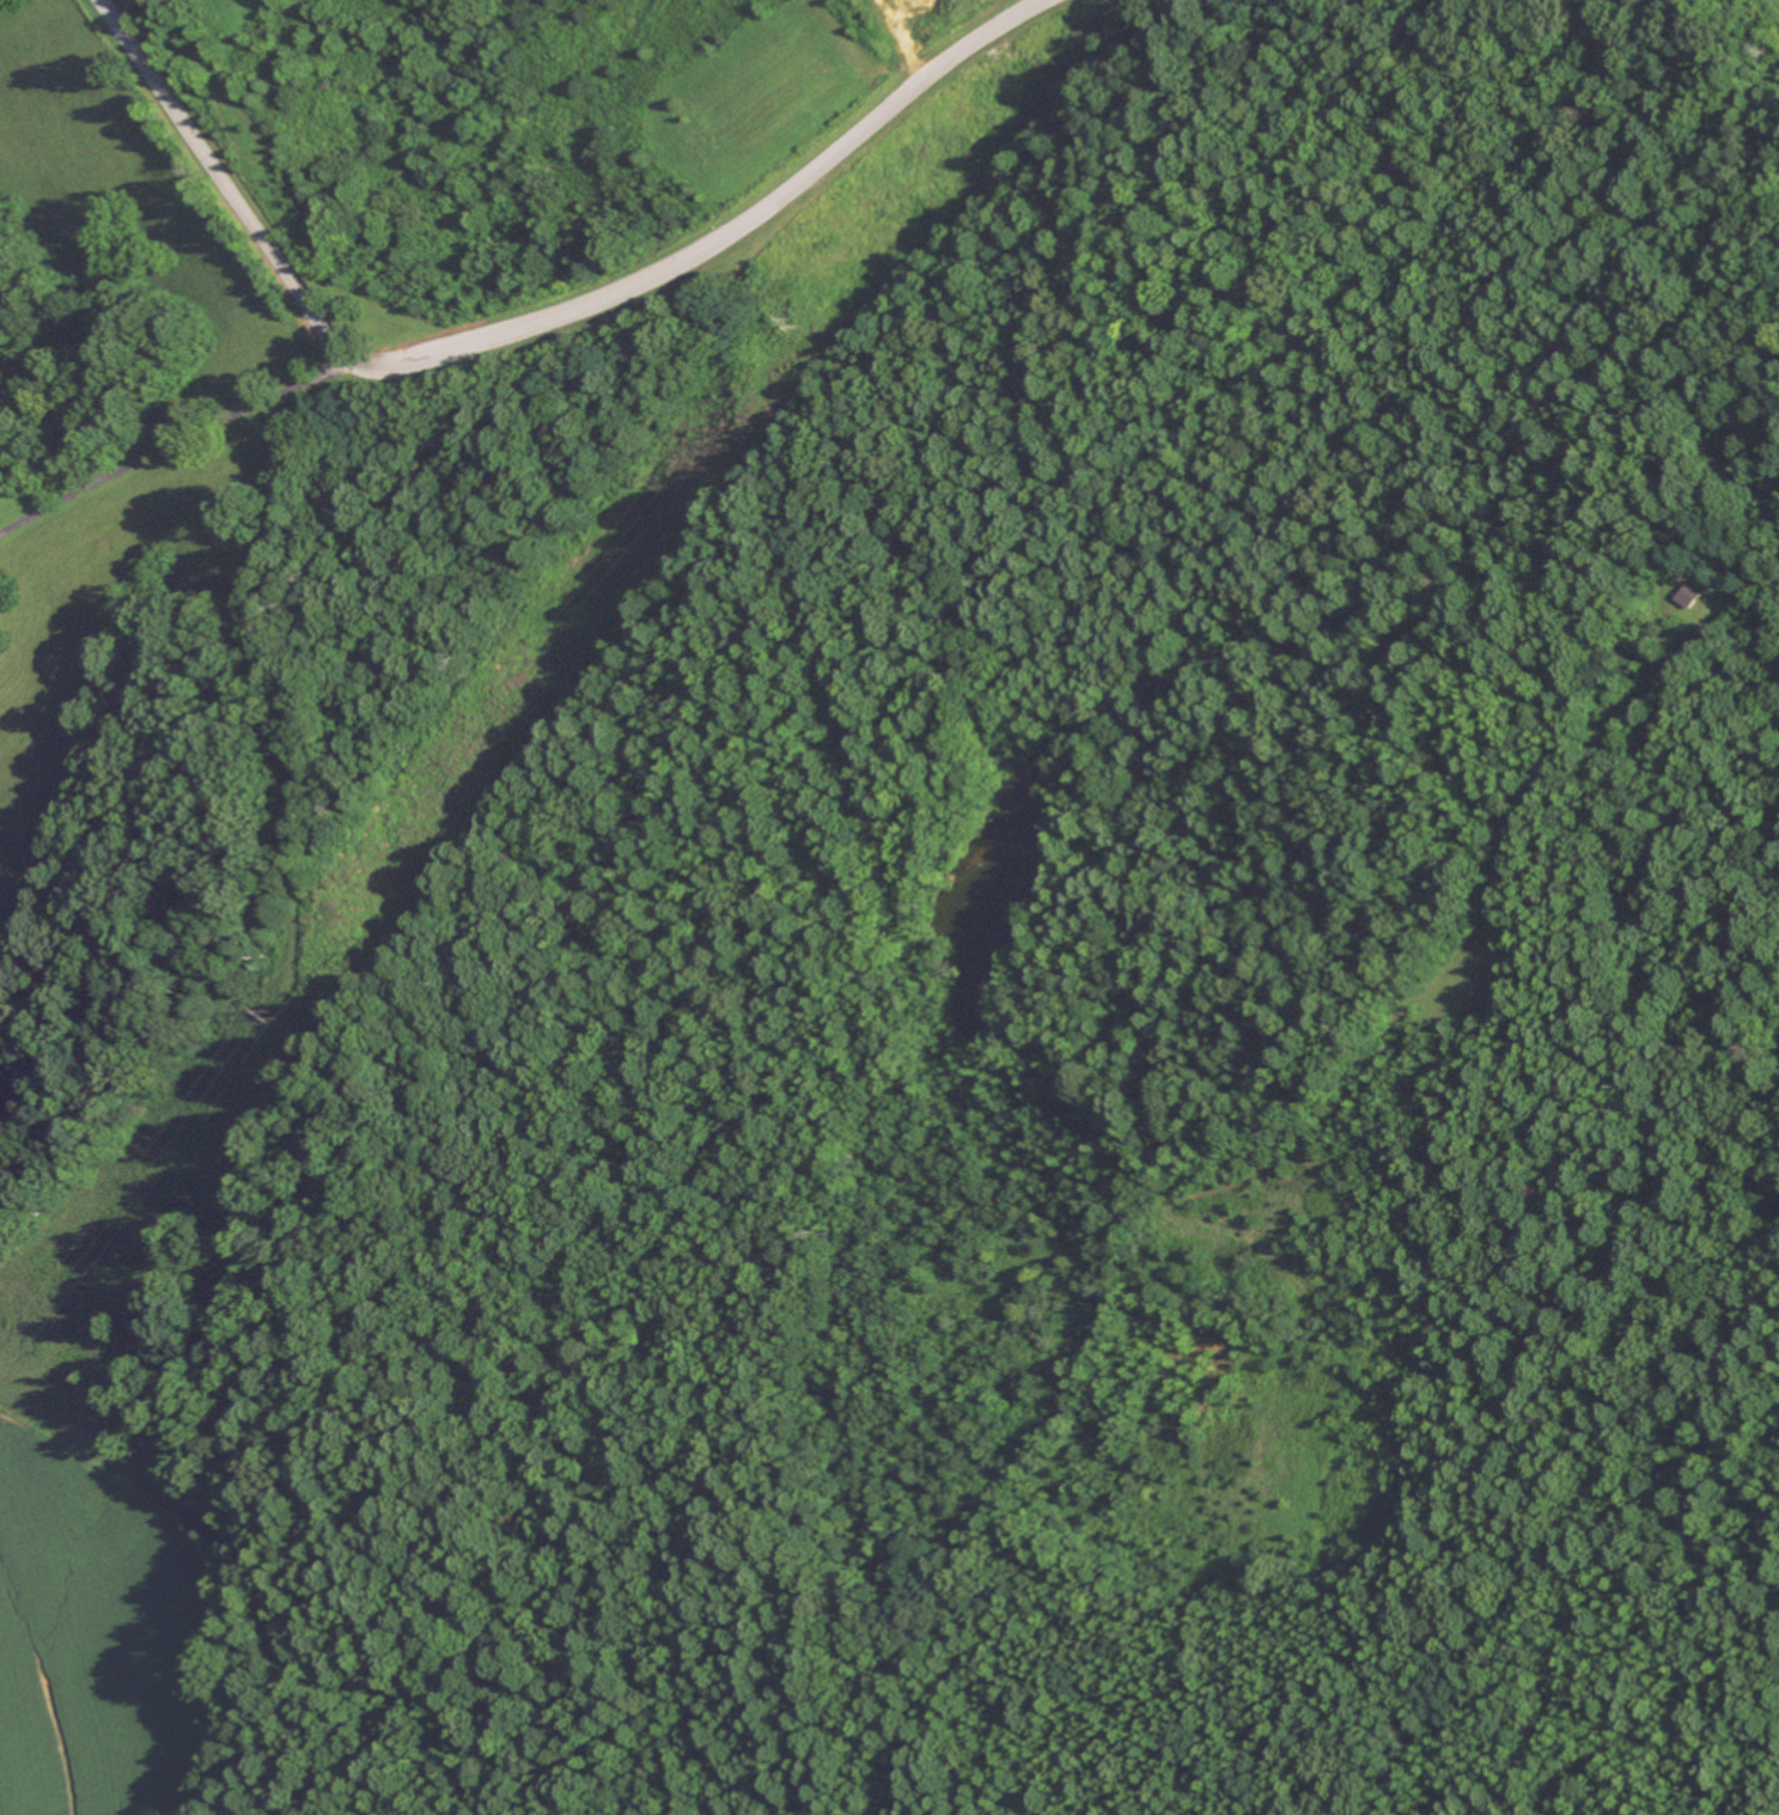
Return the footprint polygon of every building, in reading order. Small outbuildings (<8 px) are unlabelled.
[(1689,609),(1702,595),(1689,584),(1676,598),(1689,609)]
